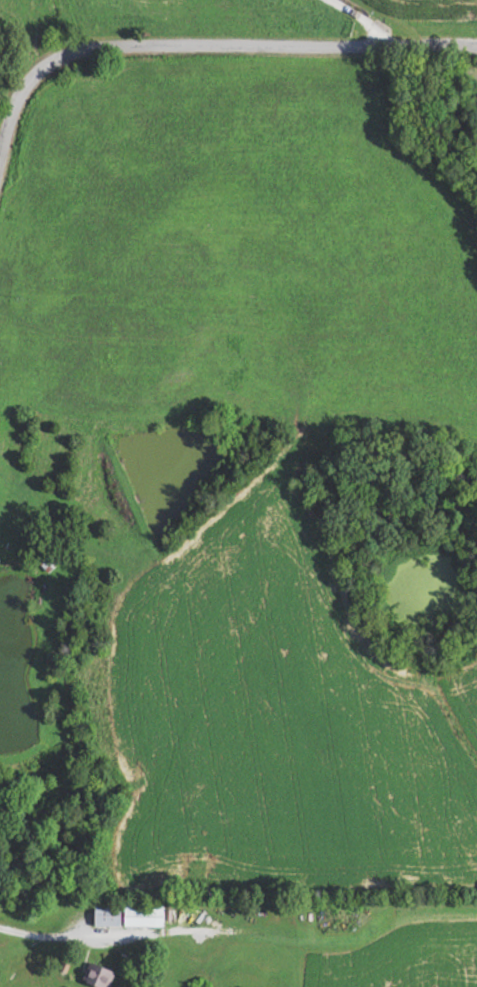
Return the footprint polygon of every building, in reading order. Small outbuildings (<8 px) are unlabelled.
[(87,904),(158,905),(158,926),(87,925),(87,904)] [(111,971),(105,986),(93,986),(79,982),(86,962),(111,971)]
